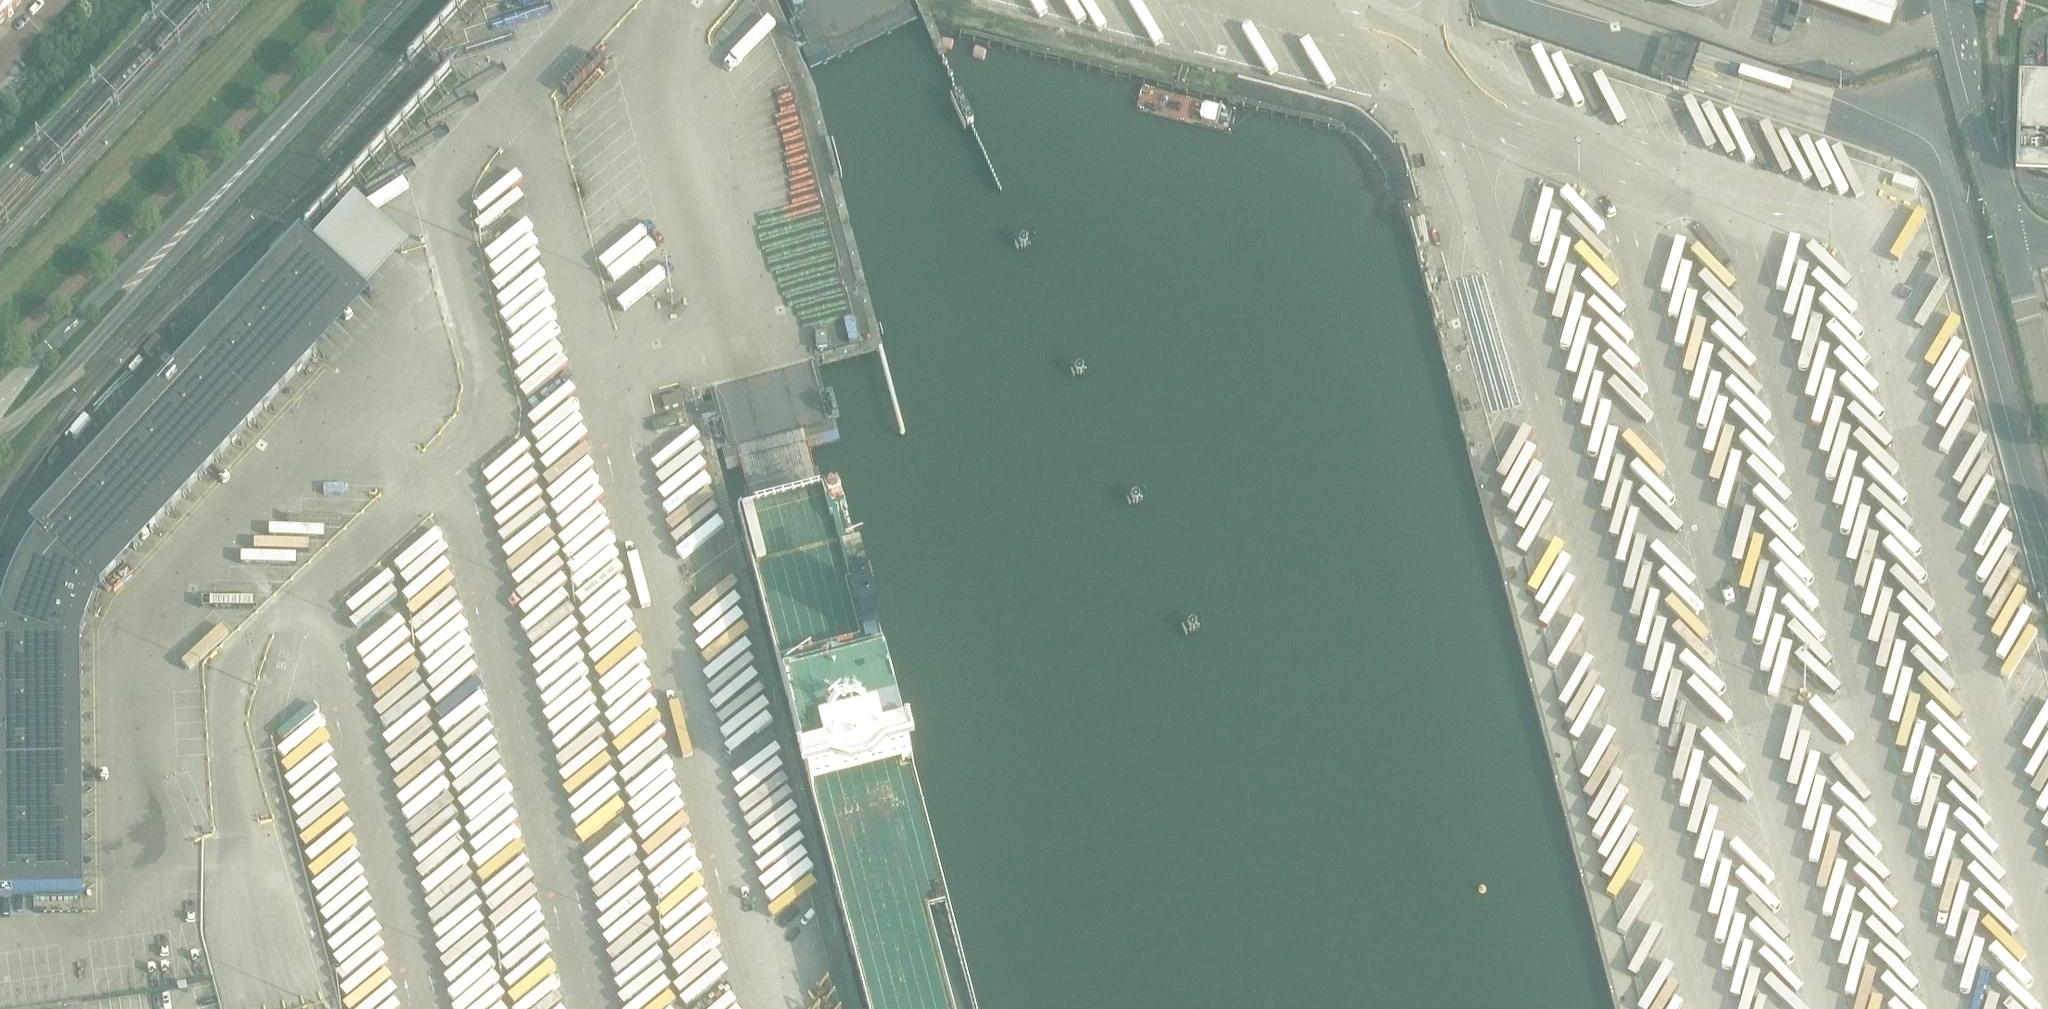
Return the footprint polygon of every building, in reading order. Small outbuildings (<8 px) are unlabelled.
[(25,0),(0,0),(0,27),(25,0)] [(1810,8),(1888,34),(1898,3),(1890,0),(1812,0),(1810,8)] [(2037,81),(2033,173),(2047,177),(2047,84),(2037,81)] [(371,296),(301,231),(300,232),(300,234),(34,523),(31,523),(30,524),(38,531),(34,537),(29,544),(25,550),(21,557),(17,564),(14,571),(11,578),(8,585),(6,592),(4,600),(2,607),(0,615),(0,616),(0,894),(85,893),(85,891),(83,890),(81,640),(83,638),(83,637),(76,637),(96,585),(101,589),(101,588),(101,585),(368,297),(371,297),(371,296)] [(189,324),(172,328),(175,339),(192,335),(189,324)] [(827,334),(815,335),(817,350),(829,349),(827,334)] [(157,336),(144,350),(152,358),(165,343),(157,336)] [(681,395),(663,400),(665,410),(684,405),(681,395)] [(713,404),(699,408),(701,418),(715,415),(713,404)] [(1563,407),(1555,409),(1558,421),(1566,419),(1563,407)]
